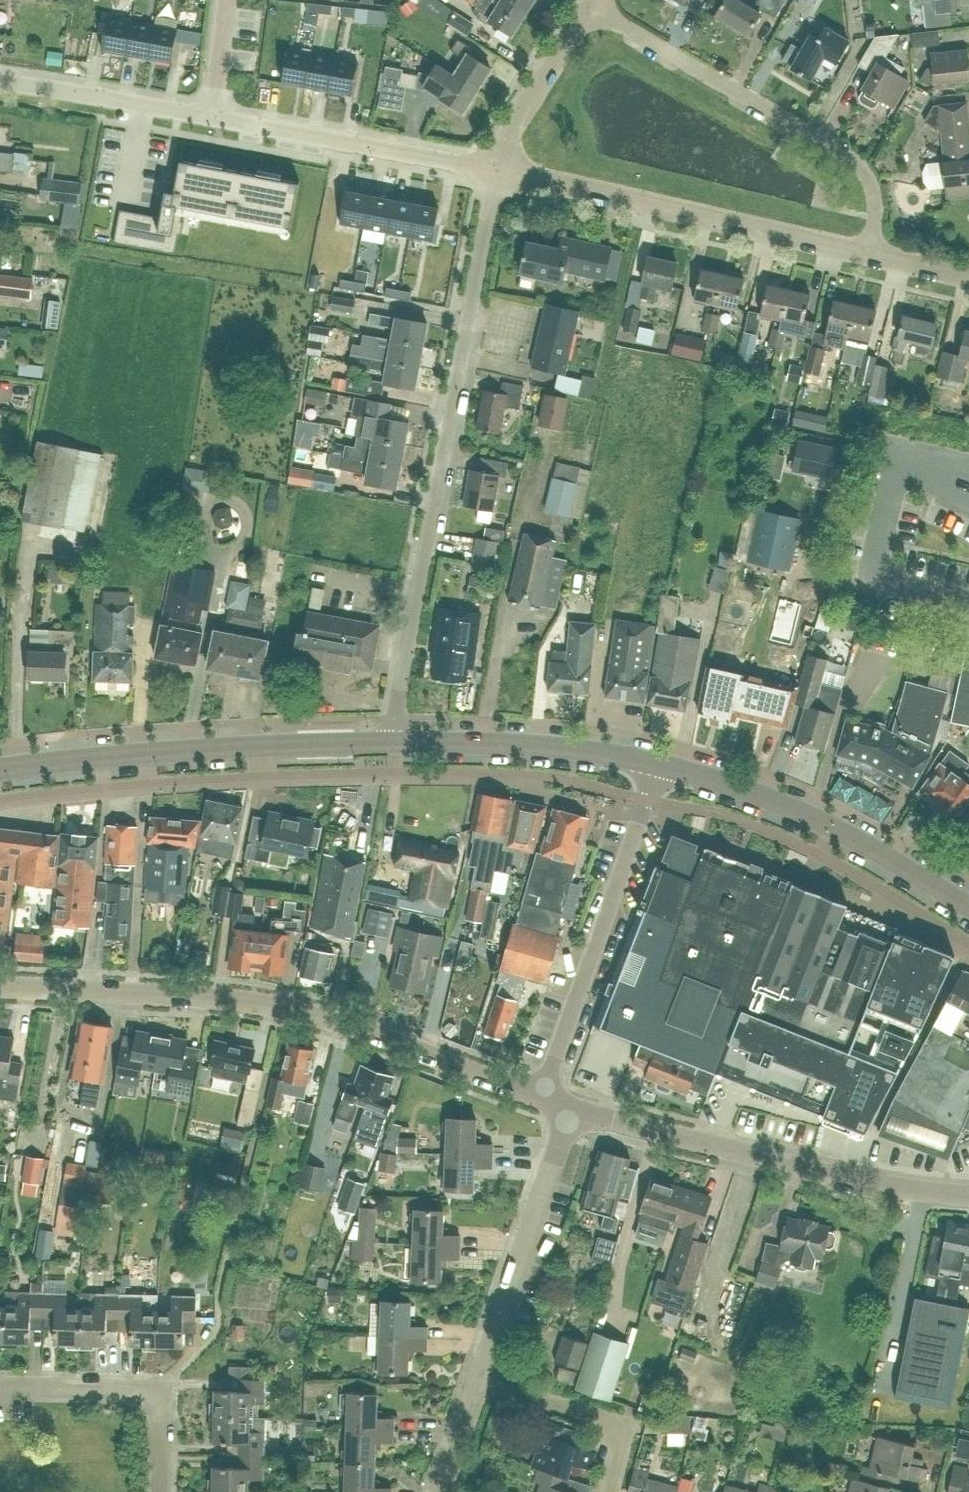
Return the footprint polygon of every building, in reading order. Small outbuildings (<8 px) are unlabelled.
[(510,0),(473,0),(471,3),(477,7),(475,10),(479,14),(478,16),(488,23),(490,20),(512,34),(527,11),(510,0)] [(527,11),(534,0),(510,0),(527,11)] [(786,0),(759,0),(754,8),(740,0),(726,0),(717,15),(750,34),(765,9),(777,16),(786,0)] [(936,15),(968,12),(968,4),(968,0),(935,0),(936,15)] [(320,5),(308,4),(307,11),(319,12),(320,5)] [(332,6),(320,5),(319,12),(331,14),(332,6)] [(355,9),(344,8),(343,15),(354,16),(355,9)] [(355,17),(354,23),(367,24),(369,10),(356,8),(356,9),(355,17)] [(446,23),(466,36),(474,23),(454,10),(446,23)] [(131,21),(108,17),(102,50),(125,54),(131,21)] [(928,21),(929,30),(913,32),(915,46),(940,43),(939,29),(949,28),(948,18),(928,21)] [(154,26),(131,21),(125,54),(148,58),(154,26)] [(178,30),(154,26),(148,58),(172,62),(176,41),(178,30)] [(812,34),(803,49),(793,43),(783,59),(794,65),(792,68),(811,79),(826,55),(837,62),(849,42),(827,28),(820,39),(812,34)] [(75,29),(70,46),(80,49),(85,32),(75,29)] [(178,30),(176,41),(200,45),(202,33),(178,29),(178,30)] [(880,99),(894,107),(910,80),(900,75),(905,67),(886,56),(899,33),(877,36),(860,65),(873,72),(863,89),(865,90),(861,97),(862,101),(872,107),(876,106),(880,99)] [(452,41),(437,64),(438,64),(453,74),(454,73),(456,74),(479,88),(492,67),(470,54),(470,53),(452,41)] [(288,50),(282,82),(305,87),(311,54),(288,50)] [(931,54),(933,68),(927,69),(921,79),(929,84),(944,83),(945,87),(961,85),(960,81),(968,80),(968,71),(967,50),(931,54)] [(335,58),(311,54),(305,87),(329,91),(335,58)] [(358,62),(335,58),(329,91),(352,95),(358,62)] [(442,96),(465,111),(479,88),(456,74),(454,73),(453,74),(438,64),(433,71),(421,69),(417,89),(443,94),(442,96)] [(386,67),(383,83),(399,86),(402,70),(386,67)] [(908,99),(914,112),(934,104),(928,90),(908,99)] [(933,106),(924,122),(939,130),(945,187),(947,187),(948,200),(968,197),(968,131),(966,102),(933,106)] [(14,161),(15,154),(0,152),(0,160),(14,161)] [(0,160),(0,172),(12,173),(14,161),(0,160)] [(119,209),(113,242),(174,254),(178,235),(181,235),(184,221),(180,221),(183,208),(290,229),(299,183),(181,160),(174,193),(165,191),(160,217),(119,209)] [(72,204),(68,226),(76,228),(81,204),(77,204),(81,183),(52,179),(48,201),(72,204)] [(346,192),(340,224),(363,229),(369,196),(346,192)] [(392,200),(369,196),(363,229),(387,233),(392,200)] [(416,204),(392,200),(387,233),(410,237),(416,204)] [(439,208),(416,204),(410,237),(433,241),(439,208)] [(520,273),(521,274),(518,287),(534,291),(537,278),(562,284),(565,272),(605,282),(612,250),(563,238),(560,250),(528,242),(520,273)] [(672,289),(678,264),(649,257),(643,282),(645,283),(642,296),(654,299),(657,286),(672,289)] [(717,303),(724,274),(702,269),(695,298),(717,303)] [(0,273),(0,295),(31,299),(34,277),(0,273)] [(724,274),(717,303),(738,309),(745,279),(724,274)] [(353,281),(341,279),(339,287),(352,290),(353,281)] [(352,290),(364,292),(366,283),(353,281),(352,290)] [(42,284),(42,297),(55,297),(56,284),(42,284)] [(783,319),(790,290),(768,285),(762,314),(783,319)] [(399,290),(387,287),(385,296),(397,298),(399,290)] [(397,298),(410,301),(411,292),(399,290),(397,298)] [(811,295),(790,290),(783,319),(780,329),(785,330),(785,331),(813,338),(817,322),(805,319),(811,295)] [(355,299),(332,296),(330,309),(354,312),(355,299)] [(849,334),(856,305),(835,300),(824,345),(845,349),(847,344),(846,344),(849,334)] [(579,311),(548,304),(534,366),(565,373),(579,311)] [(846,344),(847,344),(848,340),(869,344),(870,339),(877,310),(856,305),(849,334),(846,344)] [(637,334),(642,309),(627,306),(622,331),(637,334)] [(395,339),(425,344),(430,322),(399,316),(399,317),(373,312),(371,322),(397,327),(395,339)] [(704,320),(718,324),(720,315),(706,312),(704,320)] [(929,350),(930,345),(932,345),(937,324),(903,316),(898,336),(895,335),(892,348),(894,349),(891,362),(903,365),(906,352),(902,351),(908,339),(917,342),(916,347),(917,352),(925,354),(929,350)] [(718,324),(704,320),(702,330),(715,333),(718,324)] [(328,343),(330,328),(311,325),(308,340),(328,343)] [(655,329),(639,326),(635,341),(651,345),(655,329)] [(0,327),(0,348),(7,348),(9,328),(0,327)] [(776,347),(780,329),(771,328),(768,346),(776,347)] [(780,329),(776,347),(782,348),(785,331),(785,330),(780,329)] [(954,353),(943,351),(937,376),(962,381),(967,356),(968,357),(968,331),(966,330),(960,355),(954,353)] [(751,364),(758,334),(743,331),(737,361),(751,364)] [(676,333),(671,354),(700,362),(705,340),(676,333)] [(425,344),(395,339),(393,350),(367,345),(367,346),(352,343),(349,360),(353,361),(354,353),(421,366),(425,344)] [(810,344),(803,372),(819,376),(826,348),(810,344)] [(353,361),(349,360),(349,364),(389,372),(387,382),(417,388),(421,366),(354,353),(353,361)] [(871,385),(876,364),(877,357),(862,353),(856,382),(871,385)] [(790,364),(786,381),(800,384),(804,367),(790,364)] [(876,364),(871,385),(869,394),(885,398),(892,367),(876,364)] [(590,399),(595,378),(582,375),(577,396),(590,399)] [(334,377),(332,388),(382,398),(385,382),(364,377),(363,379),(347,376),(346,379),(334,377)] [(478,428),(500,432),(505,406),(520,409),(525,385),(504,381),(502,392),(486,390),(478,428)] [(307,387),(304,402),(325,406),(328,392),(307,387)] [(18,390),(18,410),(32,410),(33,390),(18,390)] [(562,428),(568,398),(546,393),(540,424),(562,428)] [(359,435),(376,438),(406,443),(411,422),(387,417),(390,402),(359,396),(355,412),(363,414),(359,435)] [(774,408),(771,424),(787,428),(790,412),(774,408)] [(312,449),(315,436),(296,433),(293,446),(312,449)] [(22,520),(64,529),(80,449),(66,446),(67,438),(55,436),(53,444),(38,440),(22,520)] [(376,438),(374,449),(374,451),(345,445),(344,454),(402,465),(406,443),(376,438)] [(799,441),(794,465),(793,469),(832,477),(838,449),(799,441)] [(327,467),(341,469),(343,455),(329,453),(327,467)] [(402,465),(344,454),(343,455),(341,469),(369,474),(368,481),(398,487),(402,465)] [(508,476),(510,461),(483,456),(480,470),(471,469),(465,504),(494,509),(501,475),(508,476)] [(556,461),(544,510),(581,519),(593,470),(556,461)] [(336,476),(315,472),(312,486),(334,490),(336,476)] [(193,491),(201,491),(201,511),(211,512),(212,491),(216,492),(217,474),(194,473),(193,491)] [(760,508),(748,560),(764,564),(768,548),(791,553),(799,518),(760,508)] [(541,608),(557,539),(526,532),(510,600),(541,608)] [(493,571),(499,540),(478,537),(473,567),(493,571)] [(161,624),(155,657),(196,665),(203,632),(197,631),(202,608),(207,609),(215,571),(173,563),(163,614),(169,615),(167,625),(161,624)] [(490,579),(470,575),(468,593),(487,596),(490,579)] [(247,608),(251,583),(231,579),(226,606),(230,607),(228,619),(244,623),(247,608)] [(247,608),(244,623),(261,626),(263,616),(269,617),(272,601),(249,597),(251,584),(251,583),(247,608)] [(321,609),(324,589),(309,586),(306,606),(321,609)] [(103,603),(130,604),(130,592),(104,591),(103,603)] [(664,594),(659,625),(658,631),(663,633),(649,702),(687,709),(693,676),(695,677),(702,637),(675,634),(681,596),(664,594)] [(130,604),(103,603),(97,602),(94,679),(133,680),(134,635),(128,634),(128,621),(135,621),(135,604),(130,604)] [(475,655),(481,611),(438,605),(431,654),(436,655),(433,678),(466,682),(470,654),(475,655)] [(376,653),(381,624),(310,610),(306,631),(299,630),(294,657),(327,664),(327,667),(352,672),(353,664),(369,667),(372,652),(376,653)] [(657,624),(618,618),(606,696),(644,702),(657,624)] [(589,693),(592,666),(596,622),(570,619),(566,651),(553,649),(552,661),(551,661),(548,689),(589,693)] [(262,677),(269,640),(217,629),(210,666),(262,677)] [(73,653),(74,631),(51,630),(50,652),(30,651),(29,678),(65,679),(66,653),(73,653)] [(967,648),(953,720),(968,723),(968,649),(967,648)] [(808,654),(798,686),(794,703),(805,706),(806,705),(814,707),(821,682),(822,682),(829,660),(808,654)] [(787,726),(794,703),(798,686),(708,665),(698,712),(712,716),(710,722),(719,724),(721,718),(734,722),(736,714),(787,726)] [(838,753),(834,768),(861,775),(861,774),(867,778),(882,787),(890,773),(912,786),(930,753),(947,692),(907,681),(893,732),(886,729),(847,718),(838,753)] [(806,705),(805,706),(796,741),(824,749),(842,688),(822,682),(821,682),(814,707),(806,705)] [(968,794),(968,783),(960,776),(968,764),(968,762),(950,749),(920,791),(938,804),(936,807),(952,819),(968,794)] [(472,829),(477,830),(470,865),(477,866),(472,888),(466,918),(482,922),(479,937),(494,940),(501,902),(487,899),(488,891),(490,892),(494,869),(510,873),(513,870),(514,872),(517,869),(516,868),(519,866),(521,857),(517,852),(518,849),(533,852),(546,807),(516,802),(516,803),(512,802),(512,801),(479,794),(472,829)] [(235,842),(243,806),(207,799),(193,866),(203,868),(210,836),(235,842)] [(511,1021),(513,1021),(527,978),(545,983),(559,937),(555,936),(576,864),(573,863),(585,819),(569,814),(569,815),(554,811),(542,854),(537,853),(531,874),(521,911),(518,910),(516,916),(519,917),(517,925),(514,924),(497,981),(501,983),(485,1033),(504,1039),(511,1021)] [(253,816),(244,856),(266,861),(269,846),(305,854),(307,845),(315,847),(315,848),(317,848),(321,826),(320,826),(320,827),(311,825),(312,821),(270,812),(269,819),(253,816)] [(145,886),(183,889),(185,889),(188,845),(194,845),(200,821),(151,816),(147,841),(145,886)] [(108,823),(106,861),(105,878),(113,878),(113,882),(134,883),(135,863),(137,825),(108,823)] [(58,835),(0,827),(0,944),(3,944),(13,879),(52,884),(58,835)] [(89,926),(97,840),(63,836),(54,923),(89,926)] [(447,909),(459,853),(400,840),(395,865),(417,870),(410,901),(447,909)] [(656,863),(594,1025),(640,1043),(717,1073),(865,1132),(922,1027),(954,956),(896,933),(898,928),(846,908),(848,904),(705,848),(703,853),(696,850),(697,848),(675,840),(666,862),(669,863),(666,869),(658,866),(658,864),(656,863)] [(349,936),(364,861),(324,853),(309,926),(349,936)] [(131,938),(134,883),(113,882),(110,882),(110,893),(108,893),(106,928),(105,928),(105,937),(131,938)] [(234,916),(233,923),(233,924),(232,934),(234,934),(234,936),(232,937),(231,944),(234,947),(231,967),(249,969),(250,964),(258,965),(262,931),(253,930),(255,915),(239,913),(242,893),(228,891),(229,888),(214,886),(211,914),(234,916)] [(174,910),(177,901),(160,895),(157,904),(174,910)] [(267,897),(266,905),(277,907),(278,898),(267,897)] [(368,907),(362,931),(388,937),(393,912),(368,907)] [(293,909),(291,919),(272,917),(270,932),(262,931),(258,965),(266,966),(266,971),(283,973),(288,930),(303,932),(305,911),(293,909)] [(407,990),(421,933),(398,927),(394,946),(400,948),(390,986),(407,990)] [(46,934),(16,933),(14,960),(44,962),(46,934)] [(421,933),(407,990),(424,994),(433,956),(438,957),(442,938),(421,933)] [(328,981),(334,952),(307,946),(300,975),(328,981)] [(968,1112),(968,975),(961,971),(921,1046),(892,1100),(879,1132),(951,1156),(958,1136),(964,1126),(968,1112)] [(85,1078),(84,1087),(85,1087),(83,1103),(98,1105),(103,1081),(113,1025),(81,1020),(71,1076),(85,1078)] [(156,1072),(163,1034),(137,1030),(134,1048),(122,1045),(116,1082),(139,1086),(142,1069),(156,1072)] [(163,1034),(156,1072),(169,1074),(166,1092),(190,1096),(191,1088),(197,1059),(185,1057),(188,1039),(163,1034)] [(17,1101),(23,1063),(11,1061),(15,1038),(0,1035),(0,1098),(17,1101)] [(210,1075),(247,1083),(246,1088),(260,1091),(264,1069),(251,1067),(255,1048),(216,1040),(211,1063),(212,1064),(210,1075)] [(307,1084),(314,1049),(289,1043),(282,1078),(273,1076),(267,1105),(281,1108),(287,1080),(307,1084)] [(709,1092),(717,1073),(640,1043),(633,1063),(648,1069),(645,1076),(658,1081),(656,1085),(658,1089),(667,1092),(670,1091),(672,1087),(687,1093),(691,1085),(709,1092)] [(365,1106),(378,1071),(361,1065),(354,1084),(349,1082),(337,1115),(351,1120),(357,1103),(365,1106)] [(378,1071),(365,1106),(373,1109),(367,1126),(381,1131),(393,1098),(386,1096),(393,1076),(378,1071)] [(298,1099),(292,1121),(309,1125),(314,1103),(298,1099)] [(419,1149),(427,1112),(398,1105),(388,1148),(419,1149)] [(446,1154),(493,1156),(493,1144),(475,1143),(476,1119),(447,1118),(446,1154)] [(224,1126),(220,1147),(241,1151),(245,1130),(224,1126)] [(425,1153),(445,1154),(446,1129),(426,1128),(425,1153)] [(79,1207),(86,1169),(91,1145),(72,1148),(70,1161),(67,1161),(55,1232),(74,1236),(79,1207)] [(102,1146),(100,1162),(113,1164),(115,1148),(102,1146)] [(638,1170),(627,1167),(630,1158),(599,1149),(587,1190),(584,1190),(579,1208),(603,1215),(600,1229),(615,1233),(619,1218),(613,1216),(619,1194),(630,1198),(638,1170)] [(397,1154),(380,1151),(378,1170),(396,1172),(397,1154)] [(493,1156),(446,1154),(444,1189),(474,1190),(475,1167),(492,1168),(493,1156)] [(26,1155),(22,1181),(24,1181),(22,1194),(37,1196),(39,1184),(40,1184),(44,1157),(26,1155)] [(322,1191),(326,1167),(302,1163),(298,1187),(322,1191)] [(86,1169),(79,1207),(91,1209),(92,1201),(110,1205),(115,1174),(114,1174),(116,1167),(100,1164),(99,1171),(96,1170),(96,1171),(86,1169)] [(347,1177),(337,1207),(355,1213),(365,1183),(347,1177)] [(667,1230),(682,1187),(652,1178),(641,1211),(638,1221),(667,1230)] [(230,1187),(204,1183),(200,1205),(226,1209),(230,1187)] [(659,1278),(651,1302),(686,1313),(708,1243),(696,1240),(699,1230),(700,1230),(711,1197),(682,1187),(667,1230),(668,1231),(671,1221),(687,1226),(684,1236),(681,1235),(667,1281),(659,1278)] [(633,1224),(635,1204),(623,1203),(621,1223),(633,1224)] [(412,1244),(459,1247),(459,1236),(442,1235),(443,1210),(414,1209),(412,1244)] [(756,1280),(776,1287),(783,1265),(782,1265),(782,1264),(789,1261),(790,1261),(789,1264),(813,1270),(816,1259),(823,1260),(823,1259),(825,1249),(831,1251),(836,1247),(839,1236),(835,1231),(829,1230),(830,1227),(831,1227),(831,1226),(787,1216),(780,1250),(782,1251),(782,1252),(778,1251),(775,1261),(763,1258),(756,1280)] [(352,1241),(375,1242),(376,1222),(358,1221),(356,1240),(352,1239),(352,1241)] [(949,1221),(945,1241),(936,1239),(930,1272),(952,1277),(951,1283),(949,1283),(946,1296),(948,1296),(947,1303),(915,1296),(895,1396),(949,1407),(968,1310),(968,1307),(956,1305),(960,1284),(965,1285),(962,1297),(968,1298),(968,1225),(949,1221)] [(40,1229),(36,1255),(50,1257),(54,1231),(40,1229)] [(919,1234),(914,1250),(925,1254),(930,1237),(919,1234)] [(598,1236),(591,1259),(611,1265),(618,1242),(598,1236)] [(375,1242),(352,1241),(351,1259),(373,1260),(375,1242)] [(459,1247),(412,1244),(410,1280),(440,1281),(441,1258),(458,1259),(459,1247)] [(329,1288),(328,1300),(342,1301),(342,1288),(329,1288)] [(43,1317),(43,1292),(5,1291),(4,1307),(5,1307),(4,1342),(30,1343),(31,1316),(43,1317)] [(43,1292),(43,1317),(55,1317),(54,1343),(81,1344),(82,1309),(68,1308),(68,1301),(58,1300),(58,1293),(43,1292)] [(82,1309),(81,1344),(106,1345),(107,1318),(121,1319),(122,1294),(82,1292),(82,1309)] [(122,1294),(121,1319),(131,1319),(130,1345),(157,1346),(159,1311),(144,1311),(145,1294),(122,1294)] [(159,1311),(157,1346),(182,1347),(183,1321),(197,1321),(198,1296),(185,1296),(185,1303),(173,1303),(173,1312),(159,1311)] [(203,1308),(216,1309),(216,1298),(216,1297),(204,1296),(203,1308)] [(379,1337),(425,1339),(426,1327),(409,1326),(410,1302),(381,1301),(379,1337)] [(244,1338),(244,1324),(233,1324),(232,1338),(244,1338)] [(594,1331),(575,1389),(610,1401),(629,1343),(594,1331)] [(425,1339),(379,1337),(378,1372),(407,1373),(408,1349),(425,1350),(425,1339)] [(697,1352),(683,1347),(679,1358),(693,1363),(697,1352)] [(573,1384),(576,1372),(560,1367),(556,1378),(573,1384)] [(214,1416),(258,1417),(259,1403),(266,1403),(266,1379),(241,1379),(241,1391),(215,1391),(214,1416)] [(346,1429),(393,1430),(393,1419),(376,1418),(377,1394),(340,1393),(340,1410),(347,1411),(346,1429)] [(511,1411),(497,1423),(503,1430),(517,1418),(511,1411)] [(696,1415),(694,1424),(702,1426),(703,1423),(705,1418),(696,1415)] [(239,1455),(303,1455),(303,1439),(273,1439),(273,1445),(265,1444),(266,1417),(258,1417),(214,1416),(213,1443),(239,1443),(239,1455)] [(661,1417),(661,1432),(690,1432),(690,1416),(661,1417)] [(706,1416),(704,1422),(716,1426),(718,1419),(718,1418),(710,1417),(706,1416)] [(594,1452),(577,1446),(558,1440),(563,1427),(539,1419),(534,1433),(540,1435),(530,1465),(562,1476),(566,1478),(571,1463),(588,1469),(594,1452)] [(693,1425),(690,1436),(706,1440),(706,1439),(709,1429),(693,1425)] [(345,1463),(375,1464),(375,1441),(392,1441),(393,1430),(346,1429),(345,1463)] [(883,1486),(883,1485),(886,1473),(905,1477),(910,1456),(913,1446),(877,1437),(869,1468),(862,1466),(859,1479),(858,1480),(883,1486)] [(248,1479),(257,1479),(257,1468),(264,1468),(265,1455),(239,1455),(239,1468),(213,1467),(213,1491),(248,1491),(248,1479)] [(924,1459),(910,1456),(905,1477),(925,1482),(928,1469),(922,1468),(924,1459)] [(491,1466),(479,1462),(475,1474),(487,1479),(491,1466)] [(345,1463),(344,1491),(391,1491),(391,1488),(374,1488),(375,1464),(345,1463)] [(967,1476),(968,1470),(954,1467),(947,1491),(968,1491),(968,1476),(967,1476)] [(558,1489),(562,1476),(538,1468),(534,1482),(541,1484),(538,1491),(567,1491),(558,1489)] [(679,1488),(647,1479),(649,1473),(634,1469),(628,1491),(678,1491),(679,1488)] [(888,1487),(883,1485),(883,1486),(858,1480),(859,1479),(852,1477),(848,1491),(887,1491),(888,1487)] [(775,1486),(760,1482),(757,1491),(773,1491),(775,1486)]
